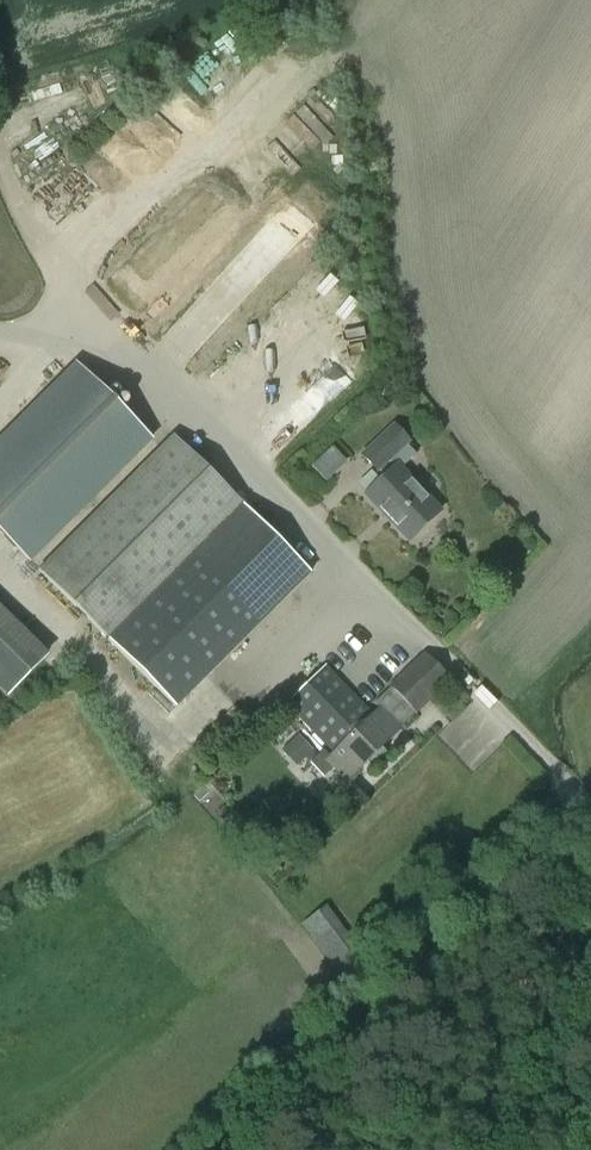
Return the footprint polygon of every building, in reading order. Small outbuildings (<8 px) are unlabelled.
[(232,35),(209,53),(231,80),(254,62),(232,35)] [(314,133),(323,124),(297,99),(288,109),(314,133)] [(335,362),(307,389),(321,404),(350,377),(335,362)] [(78,364),(0,442),(0,532),(28,560),(150,438),(151,437),(78,364)] [(405,444),(408,442),(393,426),(362,456),(377,471),(383,477),(364,495),(408,542),(439,512),(399,470),(415,455),(405,444)] [(38,570),(106,639),(175,708),(309,574),(173,436),(38,570)] [(336,443),(316,464),(332,478),(352,457),(336,443)] [(0,614),(0,695),(6,701),(47,661),(0,614)] [(375,703),(379,708),(372,714),(326,666),(287,704),(334,752),(329,756),(324,751),(311,763),(324,777),(333,768),(346,781),(401,728),(400,728),(415,713),(416,713),(451,680),(424,652),(390,686),(391,687),(375,703)] [(299,735),(285,749),(299,764),(313,750),(299,735)] [(364,961),(351,945),(325,908),(303,925),(342,976),(364,961)]
